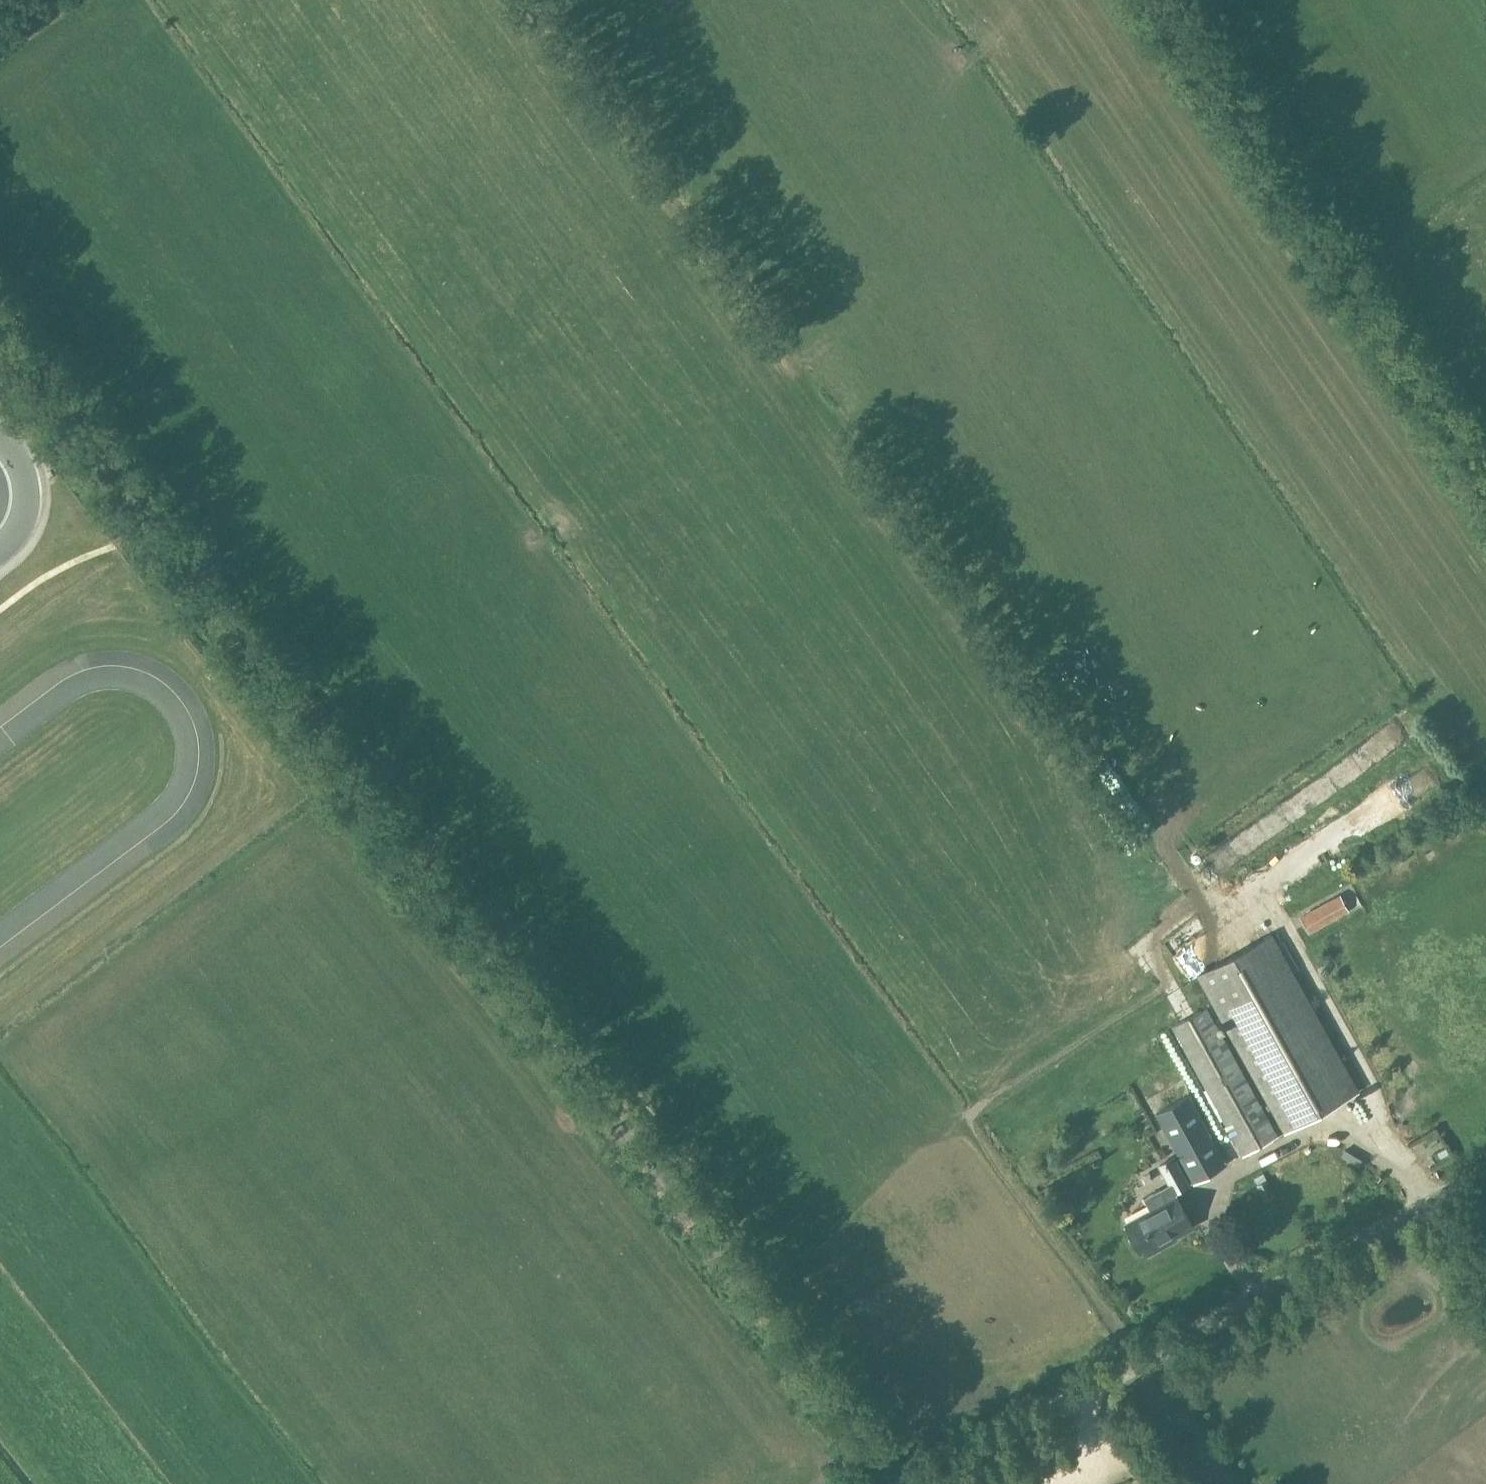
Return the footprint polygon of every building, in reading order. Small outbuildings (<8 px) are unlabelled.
[(1341,894),(1301,917),(1310,934),(1350,911),(1341,894)] [(1174,954),(1204,926),(1192,913),(1162,941),(1174,954)] [(1285,1133),(1360,1092),(1273,935),(1198,976),(1285,1133)] [(1185,955),(1187,954),(1185,949),(1172,953),(1183,981),(1193,976),(1185,955)] [(1156,1114),(1194,1183),(1229,1164),(1191,1095),(1156,1114)] [(1145,1198),(1152,1211),(1127,1225),(1142,1252),(1175,1233),(1176,1235),(1193,1226),(1178,1197),(1176,1194),(1192,1186),(1176,1157),(1159,1166),(1170,1185),(1145,1198)]
